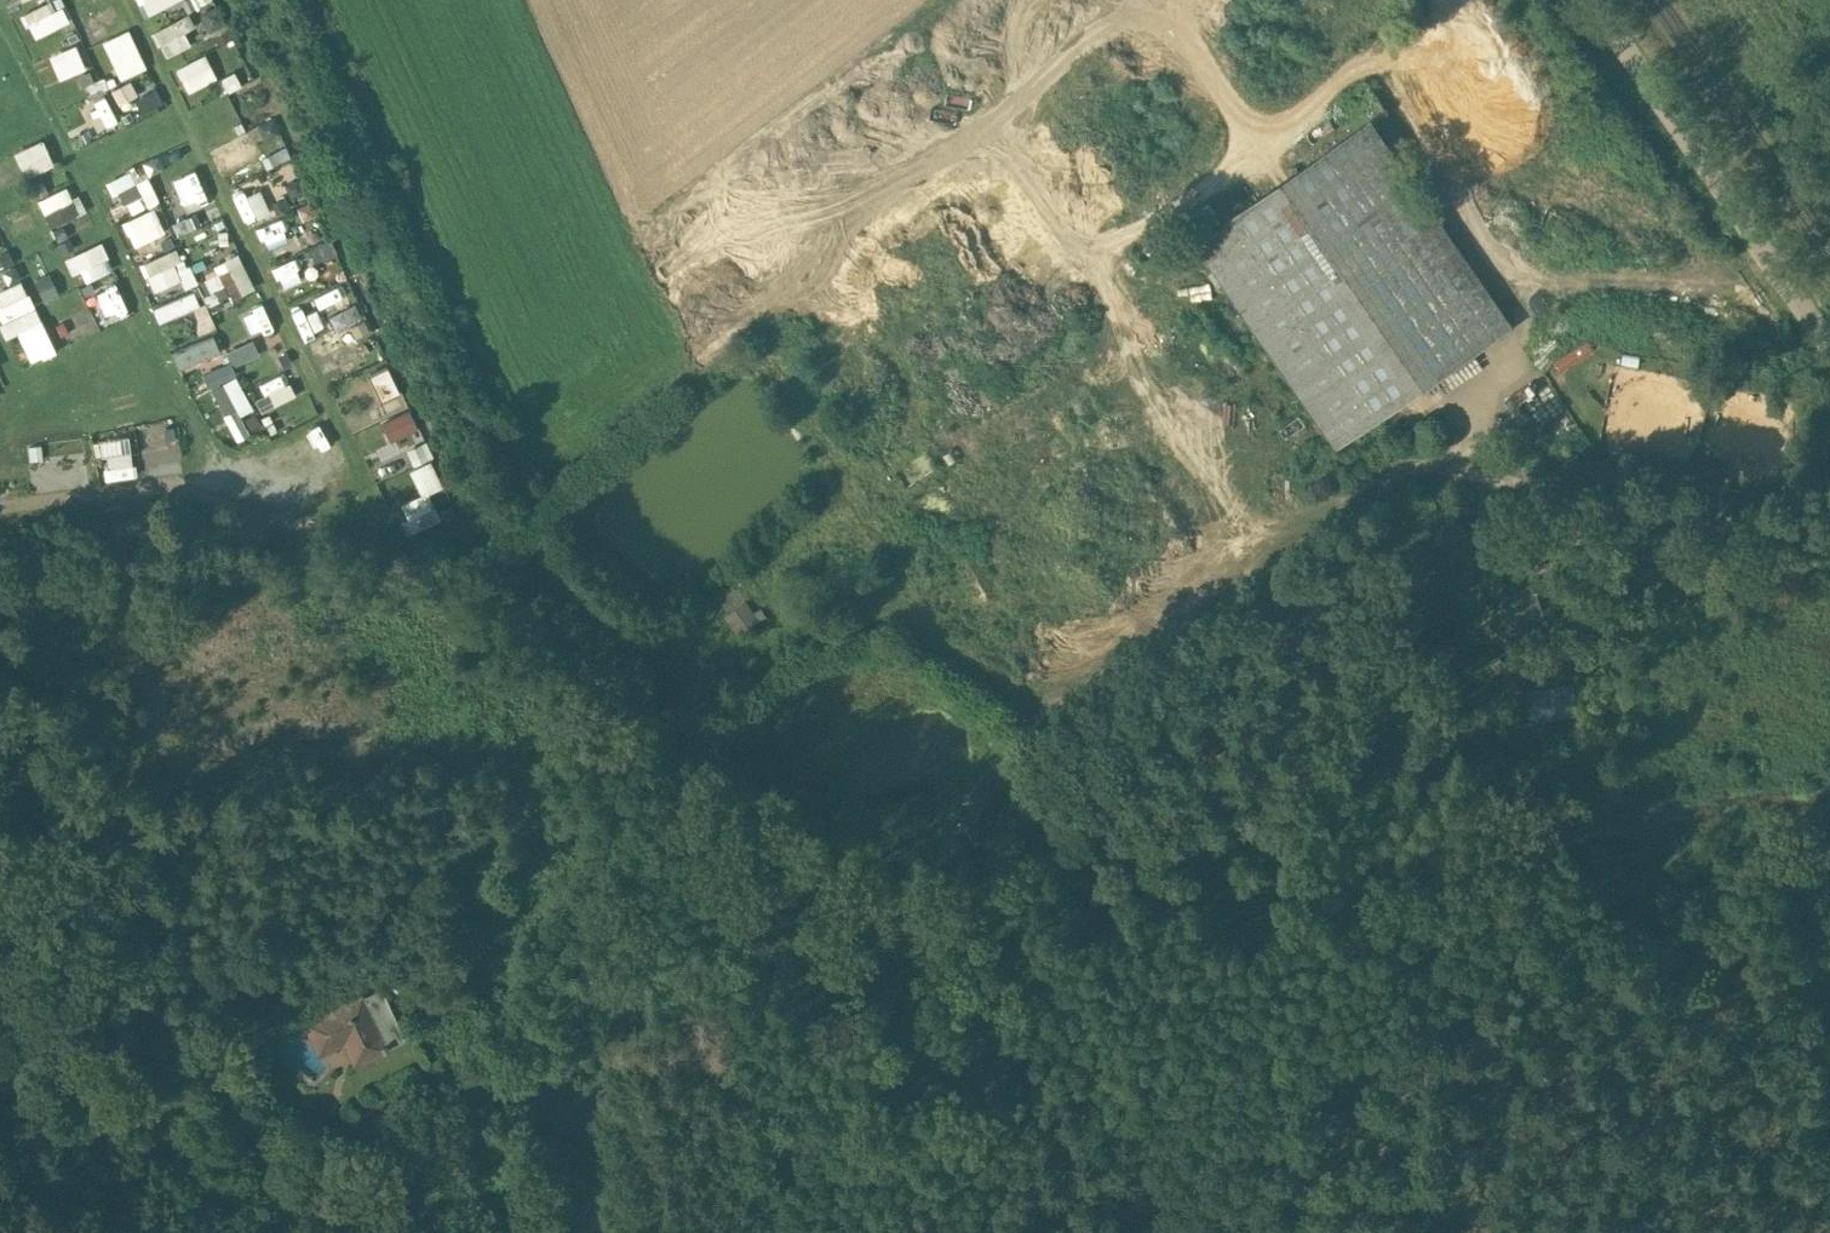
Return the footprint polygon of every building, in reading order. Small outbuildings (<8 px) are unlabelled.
[(66,0),(62,0),(28,13),(37,35),(74,20),(66,0)] [(123,12),(115,0),(93,0),(79,10),(93,32),(123,12)] [(150,11),(176,0),(145,0),(150,11)] [(1375,0),(1355,0),(1353,5),(1372,10),(1375,0)] [(190,29),(200,23),(192,9),(155,30),(170,55),(196,39),(190,29)] [(106,38),(124,77),(151,64),(133,25),(106,38)] [(80,40),(52,51),(62,78),(91,67),(80,40)] [(179,65),(192,89),(223,74),(211,49),(179,65)] [(117,85),(122,101),(141,94),(136,78),(117,85)] [(98,102),(109,124),(123,117),(112,95),(98,102)] [(1510,325),(1371,125),(1368,126),(1199,243),(1339,446),(1510,325)] [(215,143),(220,159),(229,156),(231,165),(265,155),(258,130),(215,143)] [(52,137),(20,150),(31,176),(62,163),(52,137)] [(157,154),(138,163),(145,178),(165,169),(157,154)] [(154,173),(142,178),(137,166),(110,177),(115,190),(142,180),(150,201),(163,196),(154,173)] [(184,215),(219,202),(208,175),(174,188),(184,215)] [(125,202),(145,192),(139,182),(120,192),(125,202)] [(266,183),(237,195),(248,221),(277,208),(266,183)] [(54,224),(83,214),(73,185),(44,195),(54,224)] [(157,203),(124,220),(138,246),(171,228),(157,203)] [(74,252),(83,279),(118,268),(109,240),(74,252)] [(185,243),(145,258),(160,298),(200,283),(185,243)] [(0,244),(0,269),(8,268),(3,244),(0,244)] [(249,255),(207,268),(215,293),(234,287),(236,296),(259,288),(249,255)] [(329,291),(337,308),(355,299),(346,282),(329,291)] [(164,320),(207,301),(200,285),(157,305),(164,320)] [(299,323),(328,315),(321,292),(292,300),(299,323)] [(268,296),(254,301),(264,328),(278,323),(268,296)] [(34,308),(24,313),(30,326),(40,321),(34,308)] [(24,313),(0,324),(6,337),(30,326),(24,313)] [(310,339),(332,368),(356,350),(335,321),(310,339)] [(218,328),(178,348),(187,368),(228,348),(218,328)] [(1573,365),(1604,346),(1597,335),(1566,354),(1573,365)] [(377,370),(388,396),(406,388),(395,362),(377,370)] [(244,372),(218,385),(233,416),(259,403),(244,372)] [(303,393),(298,379),(285,384),(281,375),(258,383),(267,407),(303,393)] [(399,438),(425,425),(416,405),(389,419),(399,438)] [(185,423),(167,424),(168,463),(186,462),(185,423)] [(417,462),(437,454),(430,439),(411,447),(417,462)] [(66,477),(66,445),(39,445),(39,477),(66,477)] [(109,454),(116,479),(144,471),(137,447),(109,454)] [(424,492),(400,502),(412,531),(444,517),(432,489),(447,483),(436,457),(414,466),(424,492)] [(445,517),(457,514),(447,486),(436,489),(445,517)] [(747,599),(727,613),(740,630),(759,616),(747,599)] [(764,605),(758,609),(762,615),(767,612),(764,605)] [(400,968),(388,972),(393,987),(405,983),(400,968)] [(407,1036),(382,983),(305,1018),(319,1049),(345,1038),(354,1059),(407,1036)]
